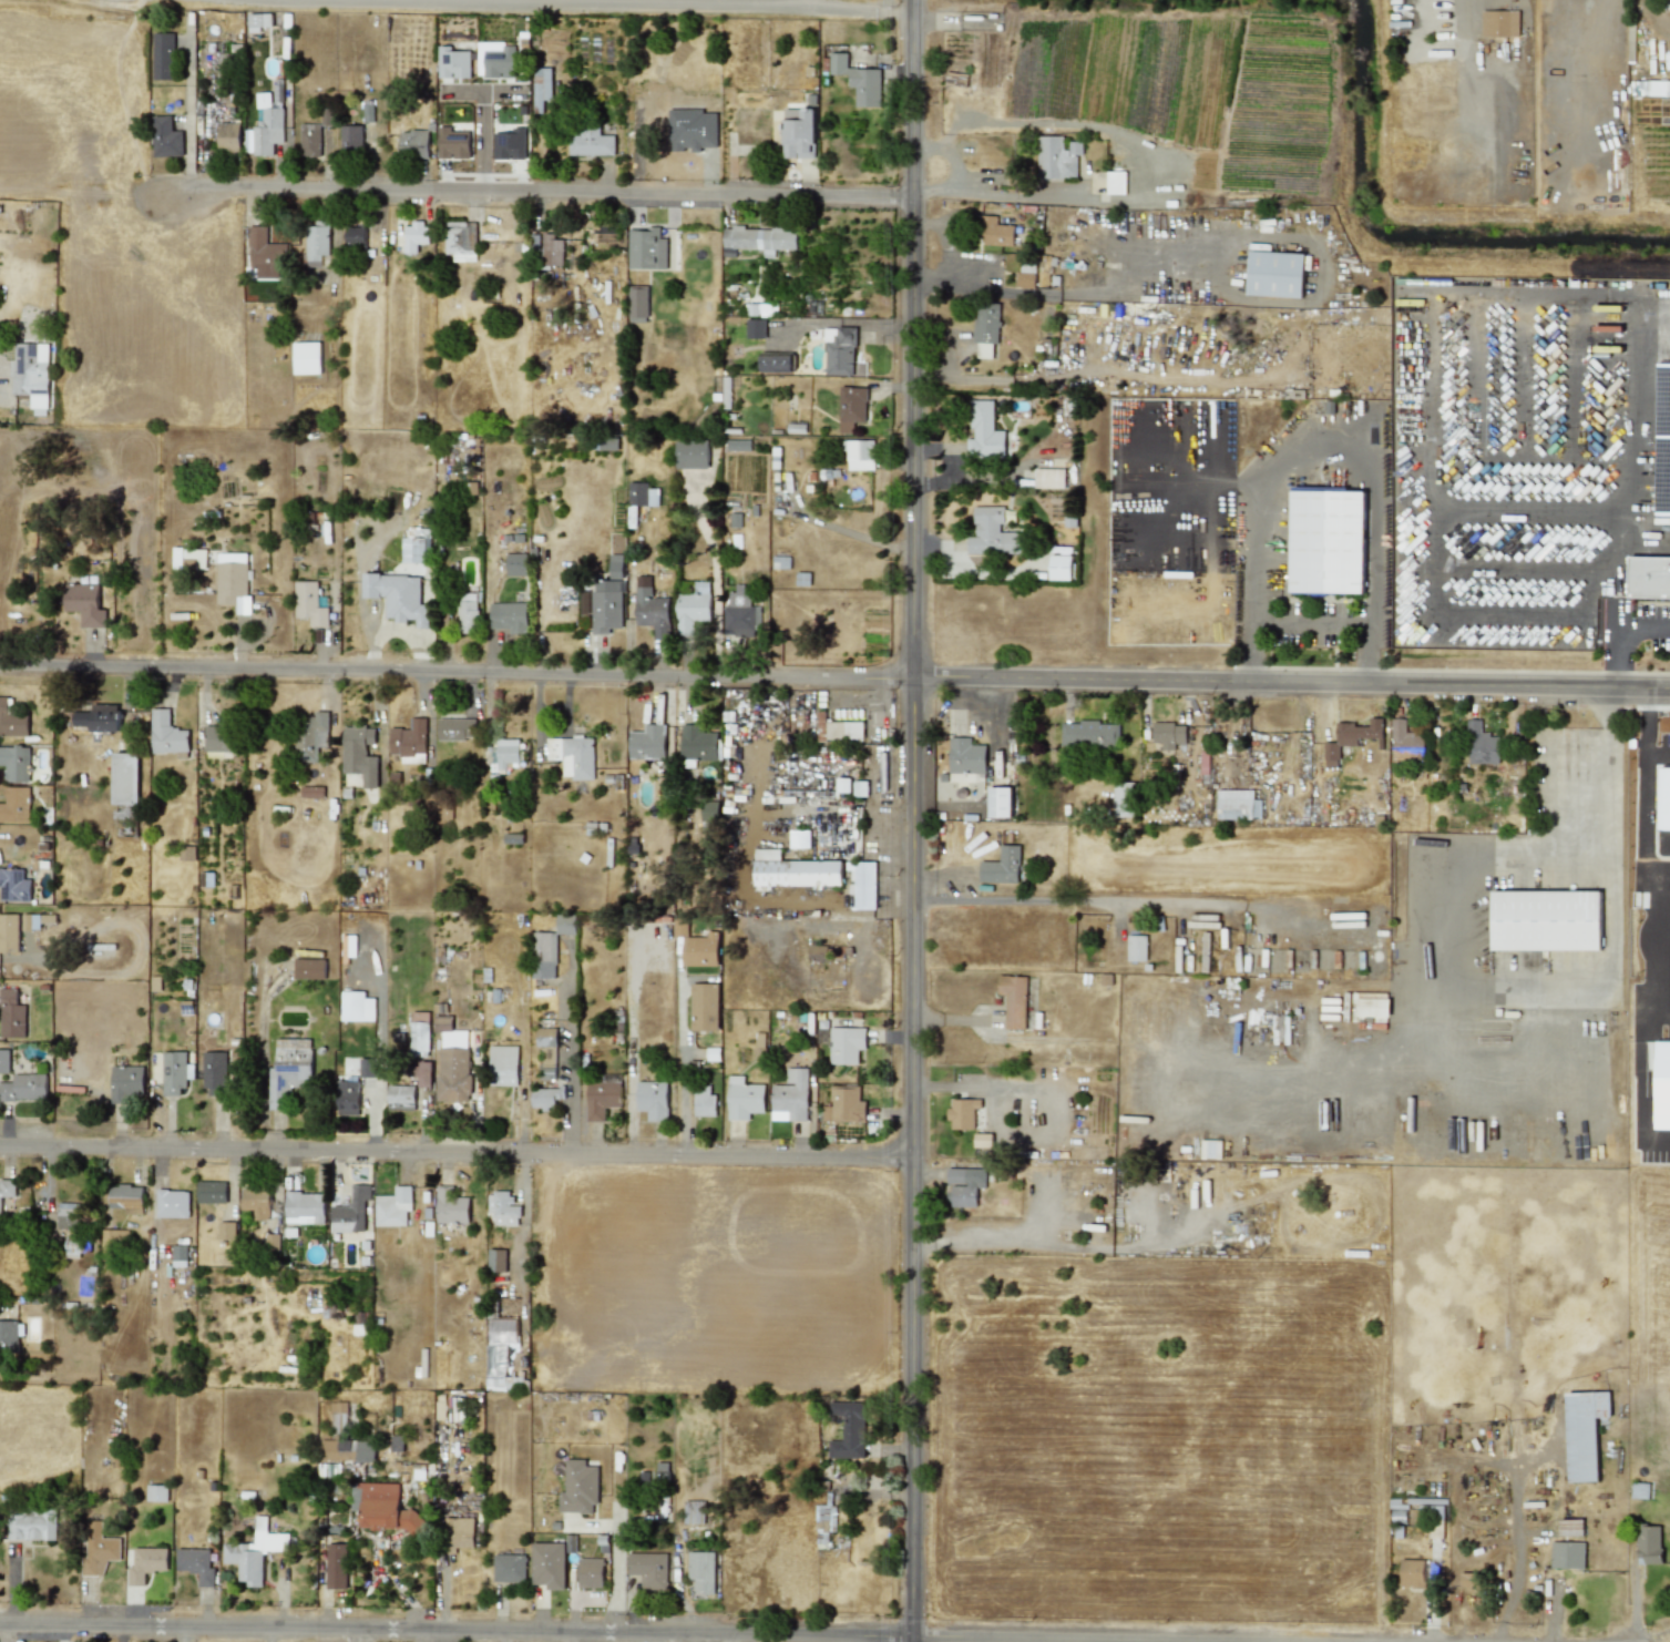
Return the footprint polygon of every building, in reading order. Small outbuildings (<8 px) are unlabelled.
[(1518,10),(1481,10),(1481,35),(1518,37),(1518,10)] [(248,32),(259,32),(259,27),(271,27),(270,13),(247,13),(248,32)] [(174,79),(173,32),(152,32),(153,80),(174,79)] [(477,43),(478,78),(514,77),(514,42),(477,43)] [(438,78),(470,78),(470,51),(450,50),(450,45),(438,45),(438,78)] [(854,106),(880,106),(880,69),(847,68),(847,53),(829,53),(829,74),(849,74),(848,86),(854,86),(854,106)] [(551,68),(533,68),(532,113),(542,113),(543,100),(551,100),(551,68)] [(1633,80),(1633,94),(1669,96),(1669,81),(1633,80)] [(281,108),(269,108),(269,92),(254,93),(254,155),(273,155),(273,143),(283,143),(281,108)] [(782,109),(782,157),(816,157),(814,109),(782,109)] [(153,156),(183,156),(182,130),(172,131),(172,115),(152,115),(153,156)] [(218,152),(239,152),(238,122),(217,122),(218,152)] [(319,123),(299,123),(300,157),(320,157),(319,123)] [(361,125),(340,125),(341,149),(361,147),(361,125)] [(438,159),(469,157),(469,130),(450,131),(450,125),(438,126),(438,159)] [(567,154),(613,155),(614,135),(598,134),(598,125),(568,125),(567,154)] [(525,159),(524,128),(512,128),(512,132),(492,132),(493,160),(525,159)] [(428,156),(428,130),(398,131),(398,156),(428,156)] [(1082,141),(1065,141),(1065,135),(1037,135),(1037,176),(1077,177),(1077,154),(1082,154),(1082,141)] [(1106,193),(1125,193),(1125,171),(1106,172),(1106,193)] [(996,215),(982,214),(981,244),(1012,245),(1013,224),(995,224),(996,215)] [(452,261),(477,261),(475,221),(444,222),(444,254),(452,254),(452,261)] [(306,266),(328,266),(329,223),(307,222),(306,266)] [(427,244),(427,222),(403,223),(404,253),(417,253),(417,244),(427,244)] [(266,225),(249,226),(249,266),(256,266),(257,277),(285,277),(284,243),(266,243),(266,225)] [(345,245),(363,244),(363,225),(344,226),(345,245)] [(666,238),(659,237),(659,226),(646,226),(646,230),(628,230),(627,267),(666,268),(666,238)] [(796,249),(796,227),(724,226),(723,254),(735,254),(735,248),(762,248),(762,257),(775,257),(775,249),(796,249)] [(562,265),(563,239),(554,239),(554,233),(543,233),(542,264),(562,265)] [(1302,297),(1303,253),(1249,252),(1247,295),(1302,297)] [(1034,287),(1035,262),(1020,261),(1020,271),(1015,271),(1014,287),(1034,287)] [(628,317),(648,316),(647,285),(627,286),(628,317)] [(776,315),(776,303),(747,304),(747,316),(776,315)] [(992,357),(992,343),(997,343),(998,304),(975,303),(973,343),(976,343),(976,357),(992,357)] [(765,338),(765,319),(746,318),(746,337),(765,338)] [(856,327),(826,326),(823,374),(864,375),(865,363),(854,361),(856,327)] [(293,341),(293,374),(320,374),(319,341),(293,341)] [(13,343),(12,394),(30,394),(29,408),(49,408),(50,344),(13,343)] [(759,371),(792,373),(792,353),(760,351),(759,371)] [(840,434),(854,432),(854,422),(865,422),(865,387),(839,387),(840,434)] [(1004,430),(993,430),(993,399),(970,400),(971,438),(966,438),(966,458),(1004,457),(1004,430)] [(873,439),(846,440),(847,470),(873,469),(873,439)] [(675,468),(707,468),(707,440),(675,440),(675,468)] [(1064,488),(1064,468),(1035,468),(1034,488),(1064,488)] [(658,488),(647,488),(647,482),(628,481),(628,504),(658,506),(658,488)] [(1290,592),(1363,593),(1364,488),(1291,487),(1290,592)] [(1003,506),(974,506),(974,537),(966,537),(966,553),(1017,553),(1017,532),(1003,532),(1003,506)] [(1652,517),(1652,537),(1669,537),(1669,518),(1652,517)] [(401,538),(401,562),(429,562),(429,537),(401,538)] [(1049,554),(1049,580),(1072,580),(1072,545),(1059,545),(1059,554),(1049,554)] [(196,568),(205,568),(206,549),(186,549),(186,558),(196,558),(196,568)] [(525,552),(505,553),(505,575),(526,575),(525,552)] [(249,612),(249,595),(234,594),(235,554),(217,553),(216,602),(235,603),(235,611),(249,612)] [(619,554),(608,554),(609,579),(619,578),(618,559),(619,559),(619,554)] [(1629,557),(1628,598),(1669,598),(1669,557),(1629,557)] [(362,598),(385,598),(386,616),(395,616),(395,621),(416,621),(416,628),(428,628),(428,604),(420,604),(419,574),(361,574),(362,598)] [(621,628),(621,580),(591,581),(592,634),(608,633),(608,629),(621,628)] [(317,581),(294,581),(295,618),(308,618),(309,626),(327,626),(327,606),(318,608),(317,581)] [(709,620),(709,581),(694,581),(693,593),(677,593),(676,635),(693,635),(693,620),(709,620)] [(98,583),(64,583),(64,611),(80,611),(80,628),(105,628),(105,609),(98,609),(98,583)] [(723,635),(754,635),(755,628),(759,628),(760,606),(749,605),(750,592),(744,592),(744,583),(735,583),(735,592),(728,592),(728,605),(724,605),(723,635)] [(634,587),(635,625),(652,625),(653,639),(669,639),(668,596),(650,598),(650,587),(634,587)] [(477,602),(479,602),(479,592),(458,592),(458,633),(478,632),(477,602)] [(490,603),(490,629),(509,628),(509,634),(527,633),(526,602),(490,603)] [(7,712),(8,696),(0,696),(0,735),(27,736),(28,712),(7,712)] [(119,732),(119,704),(92,704),(92,712),(72,711),(72,726),(90,726),(90,731),(119,732)] [(187,728),(170,728),(170,708),(150,708),(151,753),(176,752),(176,758),(188,758),(187,728)] [(327,746),(328,711),(314,711),(314,716),(296,716),(295,761),(317,762),(317,745),(327,746)] [(824,722),(824,711),(817,711),(817,740),(863,738),(862,721),(824,722)] [(390,754),(400,754),(400,763),(426,763),(424,717),(409,717),(409,727),(389,727),(390,754)] [(1382,717),(1369,717),(1369,726),(1354,726),(1354,722),(1335,722),(1335,742),(1323,742),(1324,766),(1339,766),(1338,745),(1357,745),(1357,738),(1377,737),(1377,748),(1383,748),(1382,717)] [(475,718),(437,718),(438,740),(475,738),(475,718)] [(1405,733),(1405,718),(1392,718),(1392,762),(1424,762),(1423,733),(1405,733)] [(1467,763),(1499,763),(1499,734),(1481,734),(1481,718),(1467,720),(1467,763)] [(1119,722),(1061,721),(1061,745),(1118,746),(1119,722)] [(628,731),(628,757),(664,758),(664,724),(643,723),(643,731),(628,731)] [(1186,723),(1152,723),(1151,742),(1161,742),(1161,749),(1175,749),(1175,743),(1185,743),(1186,723)] [(204,751),(233,752),(233,726),(204,725),(204,751)] [(377,787),(378,756),(366,756),(366,743),(375,744),(375,727),(342,726),(342,773),(362,773),(362,787),(377,787)] [(546,737),(546,759),(562,759),(562,778),(593,778),(592,736),(546,737)] [(985,773),(985,744),(970,744),(971,737),(949,736),(947,772),(985,773)] [(496,769),(505,769),(505,763),(519,762),(518,738),(495,738),(496,769)] [(3,765),(3,782),(28,782),(29,746),(0,746),(0,765),(3,765)] [(139,753),(114,752),(113,804),(137,805),(139,753)] [(849,777),(837,777),(836,792),(849,792),(849,777)] [(1113,781),(1111,816),(1134,817),(1135,782),(1113,781)] [(28,823),(29,786),(4,786),(3,803),(0,803),(0,822),(28,823)] [(988,817),(1011,817),(1011,787),(987,787),(988,817)] [(1253,789),(1217,789),(1217,818),(1261,818),(1260,799),(1253,799),(1253,789)] [(718,800),(700,802),(701,820),(718,819),(718,800)] [(809,829),(789,829),(789,847),(809,847),(809,829)] [(980,860),(979,881),(1018,883),(1020,845),(1000,845),(1000,861),(980,860)] [(841,860),(780,860),(780,848),(754,848),(755,886),(841,886),(841,860)] [(874,861),(844,861),(846,869),(853,869),(853,909),(875,909),(874,861)] [(0,868),(0,886),(0,901),(30,901),(30,874),(23,874),(23,868),(0,868)] [(1600,890),(1492,891),(1492,950),(1600,950),(1600,890)] [(0,914),(0,951),(18,952),(19,914),(0,914)] [(575,914),(556,914),(555,934),(575,934),(575,914)] [(22,916),(22,928),(38,928),(38,916),(22,916)] [(718,966),(718,931),(707,931),(707,936),(687,936),(687,917),(674,917),(673,936),(683,936),(683,966),(718,966)] [(555,931),(531,932),(532,978),(556,977),(555,931)] [(341,935),(342,949),(347,948),(347,957),(356,956),(355,935),(341,935)] [(1146,935),(1126,935),(1127,960),(1146,960),(1146,935)] [(325,978),(325,958),(294,958),(294,978),(325,978)] [(1004,1028),(1024,1029),(1025,976),(997,975),(997,995),(1005,996),(1004,1028)] [(690,1030),(718,1030),(719,983),(691,982),(690,1030)] [(17,1004),(17,988),(0,988),(0,1037),(25,1037),(25,1004),(17,1004)] [(341,1020),(375,1021),(375,998),(365,998),(365,991),(341,990),(341,1020)] [(1369,1016),(1389,1017),(1390,1002),(1369,1001),(1369,1016)] [(438,1100),(468,1101),(469,1030),(450,1030),(450,1017),(434,1017),(434,1030),(440,1031),(438,1100)] [(429,1020),(411,1020),(410,1057),(429,1057),(429,1020)] [(865,1028),(830,1027),(829,1063),(858,1064),(858,1049),(864,1049),(865,1028)] [(535,1028),(536,1046),(556,1046),(556,1028),(535,1028)] [(268,1109),(289,1109),(289,1087),(310,1087),(311,1039),(275,1038),(275,1068),(269,1068),(268,1109)] [(516,1085),(518,1046),(490,1044),(489,1085),(516,1085)] [(0,1049),(0,1072),(9,1072),(8,1049),(0,1049)] [(162,1095),(178,1095),(178,1087),(186,1087),(185,1079),(193,1079),(193,1063),(185,1063),(185,1051),(162,1051),(162,1095)] [(204,1051),(203,1094),(225,1094),(226,1051),(204,1051)] [(359,1077),(376,1077),(376,1058),(359,1058),(359,1077)] [(143,1065),(111,1065),(111,1101),(142,1102),(143,1065)] [(771,1112),(786,1113),(786,1120),(808,1120),(808,1068),(786,1068),(786,1084),(771,1084),(771,1112)] [(12,1073),(13,1081),(0,1081),(0,1099),(45,1099),(45,1073),(12,1073)] [(727,1120),(749,1120),(749,1112),(764,1113),(764,1084),(742,1083),(744,1075),(728,1074),(727,1120)] [(337,1115),(358,1115),(358,1081),(337,1081),(337,1115)] [(586,1121),(604,1121),(604,1106),(621,1106),(621,1081),(586,1081),(586,1121)] [(636,1111),(646,1111),(646,1121),(667,1120),(666,1081),(636,1081),(636,1111)] [(864,1121),(865,1100),(859,1100),(860,1085),(830,1084),(829,1105),(822,1105),(822,1121),(864,1121)] [(413,1109),(414,1085),(388,1085),(388,1109),(413,1109)] [(709,1085),(694,1085),(694,1115),(715,1116),(715,1094),(709,1094),(709,1085)] [(532,1109),(555,1109),(555,1099),(564,1099),(564,1088),(532,1087),(532,1109)] [(974,1129),(974,1108),(981,1108),(981,1099),(950,1099),(949,1129),(974,1129)] [(973,1148),(991,1149),(992,1133),(974,1133),(973,1148)] [(1200,1157),(1221,1157),(1221,1140),(1200,1139),(1200,1157)] [(975,1206),(976,1187),(984,1187),(985,1169),(947,1167),(947,1192),(949,1192),(947,1206),(975,1206)] [(1,1196),(14,1196),(16,1180),(0,1180),(0,1216),(1,1196)] [(196,1202),(226,1203),(226,1181),(196,1181),(196,1202)] [(363,1199),(370,1199),(370,1184),(350,1184),(351,1205),(331,1205),(331,1232),(365,1231),(363,1199)] [(109,1205),(123,1205),(123,1214),(142,1214),(142,1185),(109,1185),(109,1205)] [(375,1225),(406,1225),(406,1211),(411,1211),(411,1185),(395,1185),(395,1195),(375,1195),(375,1225)] [(469,1197),(451,1197),(451,1185),(437,1185),(437,1222),(469,1222),(469,1197)] [(242,1210),(254,1210),(254,1220),(269,1220),(269,1186),(243,1186),(242,1210)] [(156,1216),(188,1217),(188,1190),(156,1190),(156,1216)] [(520,1205),(511,1205),(512,1192),(488,1191),(488,1214),(495,1214),(494,1225),(519,1226),(520,1205)] [(285,1223),(324,1223),(324,1192),(285,1192),(285,1223)] [(57,1227),(76,1228),(78,1203),(58,1202),(57,1227)] [(234,1240),(235,1222),(218,1221),(217,1238),(234,1240)] [(101,1246),(126,1246),(126,1230),(101,1228),(101,1246)] [(278,1234),(266,1234),(266,1251),(277,1251),(278,1234)] [(64,1256),(78,1257),(79,1236),(64,1235),(64,1256)] [(172,1266),(186,1266),(186,1245),(172,1245),(172,1266)] [(505,1272),(506,1250),(488,1248),(486,1271),(505,1272)] [(488,1343),(515,1343),(515,1318),(486,1319),(488,1343)] [(17,1320),(0,1320),(0,1348),(17,1348),(17,1320)] [(1568,1482),(1598,1481),(1596,1420),(1609,1419),(1608,1391),(1566,1393),(1568,1482)] [(346,1401),(330,1401),(330,1424),(346,1425),(346,1401)] [(828,1458),(864,1457),(863,1401),(829,1401),(829,1415),(842,1415),(842,1440),(827,1440),(828,1458)] [(373,1440),(318,1439),(318,1459),(373,1460),(373,1440)] [(559,1511),(592,1512),(592,1503),(597,1503),(597,1466),(585,1466),(585,1459),(565,1458),(564,1491),(559,1491),(559,1511)] [(398,1483),(351,1481),(350,1510),(360,1510),(359,1529),(422,1531),(422,1511),(397,1510),(398,1483)] [(1647,1498),(1648,1482),(1631,1482),(1630,1498),(1647,1498)] [(166,1501),(167,1485),(146,1485),(146,1500),(166,1501)] [(705,1500),(684,1500),(683,1523),(704,1523),(705,1500)] [(836,1532),(834,1503),(814,1505),(816,1532),(836,1532)] [(54,1539),(54,1508),(34,1508),(34,1513),(8,1513),(7,1539),(54,1539)] [(254,1543),(223,1542),(222,1562),(238,1562),(238,1584),(262,1584),(263,1551),(284,1551),(284,1533),(266,1532),(267,1516),(255,1516),(254,1543)] [(473,1518),(443,1517),(443,1552),(454,1552),(454,1547),(473,1548),(473,1518)] [(1584,1519),(1559,1519),(1559,1534),(1584,1534),(1584,1519)] [(81,1574),(105,1574),(105,1559),(120,1560),(120,1538),(102,1537),(102,1520),(85,1520),(85,1557),(81,1557),(81,1574)] [(1660,1524),(1636,1526),(1637,1563),(1661,1563),(1660,1524)] [(1585,1542),(1550,1541),(1549,1568),(1584,1568),(1585,1542)] [(326,1589),(347,1588),(346,1542),(326,1543),(326,1589)] [(564,1589),(564,1542),(531,1542),(531,1583),(545,1584),(545,1589),(564,1589)] [(127,1584),(144,1585),(144,1571),(166,1571),(166,1548),(133,1548),(133,1565),(127,1565),(127,1584)] [(175,1572),(198,1572),(197,1585),(213,1587),(214,1568),(208,1568),(208,1549),(175,1548),(175,1572)] [(641,1574),(641,1590),(666,1589),(666,1552),(627,1553),(627,1574),(641,1574)] [(524,1554),(492,1553),(492,1581),(524,1582),(524,1554)] [(602,1558),(577,1558),(577,1587),(603,1587),(602,1558)] [(1400,1587),(1423,1588),(1424,1559),(1401,1559),(1400,1587)]
